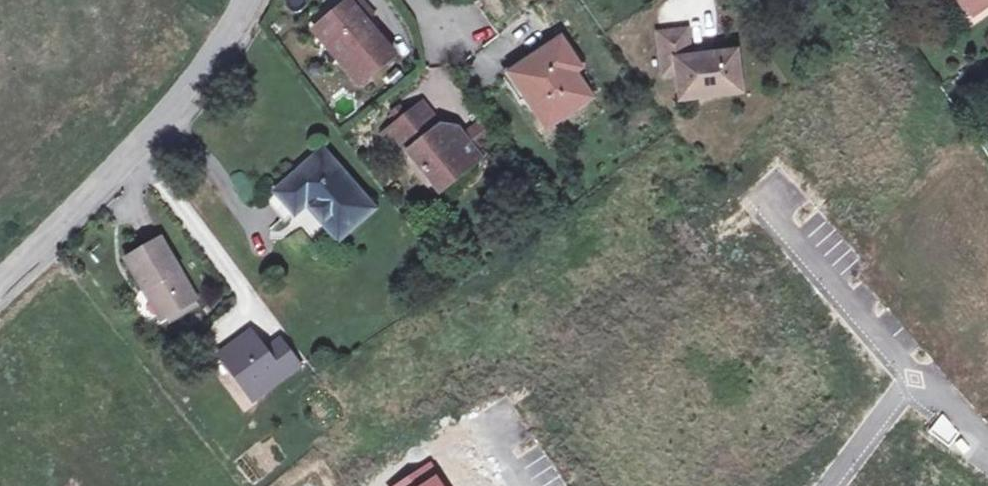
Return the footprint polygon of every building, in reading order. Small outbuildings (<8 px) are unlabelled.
[(349,2),(365,22),(373,15),(360,0),(351,0),(349,2)] [(972,16),(987,5),(987,0),(961,0),(972,16)] [(394,55),(365,22),(349,2),(318,28),(344,58),(340,62),(360,84),(394,55)] [(660,34),(664,68),(678,67),(678,73),(682,99),(741,92),(736,52),(689,58),(687,31),(660,34)] [(580,69),(561,40),(521,67),(533,84),(522,91),(547,128),(591,98),(574,72),(580,69)] [(522,91),(533,84),(521,67),(511,74),(522,91)] [(664,68),(665,75),(678,73),(678,67),(664,68)] [(403,158),(410,152),(436,186),(466,163),(470,168),(481,159),(457,128),(443,126),(425,103),(410,114),(403,105),(393,113),(400,122),(385,134),(403,158)] [(338,238),(371,209),(323,154),(278,193),(295,213),(307,203),(338,238)] [(470,168),(466,163),(436,186),(447,200),(477,177),(470,168)] [(196,299),(161,239),(127,260),(145,290),(148,289),(165,318),(169,316),(193,302),(196,299)] [(193,302),(169,316),(173,322),(196,308),(193,302)] [(266,352),(251,333),(220,356),(252,399),(298,365),(280,342),(266,352)]
